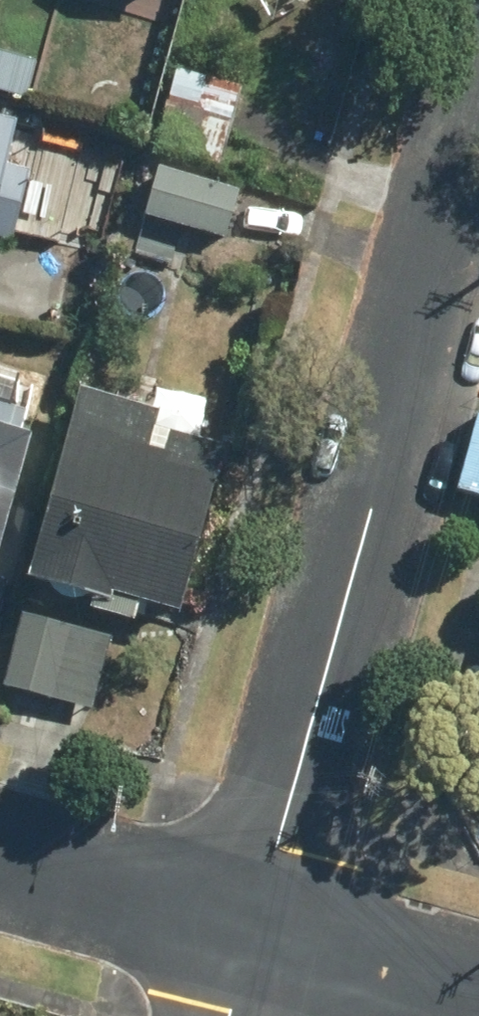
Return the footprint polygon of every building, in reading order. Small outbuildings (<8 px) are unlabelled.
[(235,89),(176,73),(156,148),(215,164),(235,89)] [(20,124),(0,118),(0,196),(20,124)] [(223,235),(235,194),(155,172),(134,250),(170,260),(181,223),(223,235)] [(29,436),(18,433),(23,415),(8,412),(17,378),(0,373),(0,539),(29,436)] [(156,415),(82,394),(30,583),(98,602),(95,612),(131,621),(137,601),(179,612),(224,451),(151,432),(156,415)] [(27,615),(7,687),(85,709),(105,637),(27,615)]
